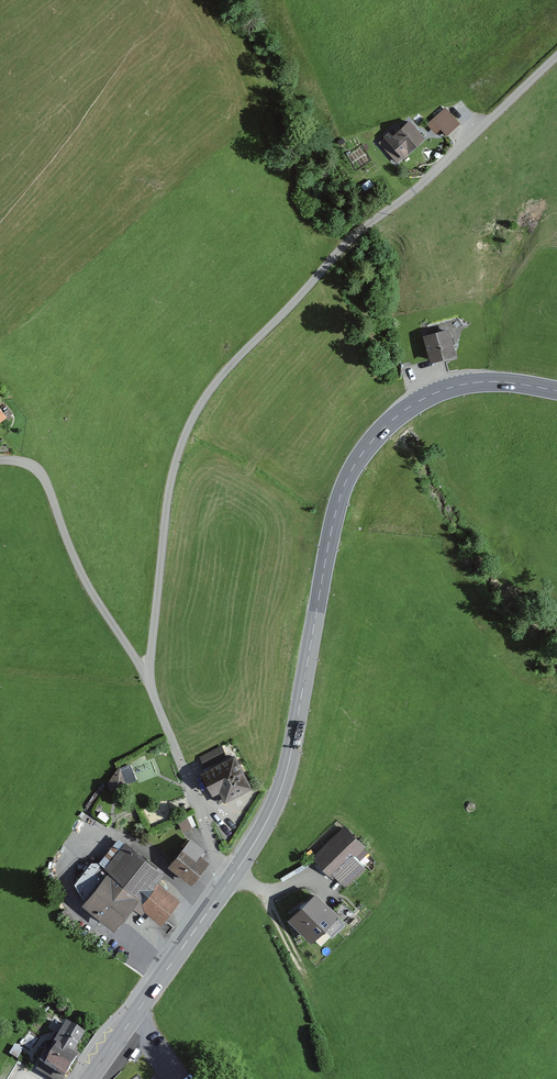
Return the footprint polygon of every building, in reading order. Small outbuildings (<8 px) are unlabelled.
[(447,111),(430,126),(444,141),(461,126),(447,111)] [(393,130),(379,142),(398,164),(427,140),(412,122),(397,135),(393,130)] [(449,328),(423,336),(431,362),(457,355),(449,328)] [(227,756),(222,746),(199,757),(204,767),(227,756)] [(235,754),(200,773),(212,796),(214,795),(218,804),(223,801),(224,803),(253,788),(235,754)] [(136,781),(130,764),(118,768),(108,783),(110,792),(136,781)] [(101,811),(98,816),(106,822),(109,817),(101,811)] [(196,826),(191,816),(178,822),(183,832),(196,826)] [(345,825),(313,857),(334,879),(335,877),(355,858),(359,862),(368,853),(364,849),(366,846),(345,825)] [(204,849),(190,838),(168,866),(192,885),(209,862),(200,855),(204,849)] [(121,840),(101,863),(105,867),(125,843),(121,840)] [(165,874),(125,843),(105,867),(101,863),(91,862),(75,884),(85,901),(81,905),(116,931),(133,908),(142,915),(144,911),(161,926),(180,901),(158,884),(165,874)] [(365,868),(359,862),(355,858),(335,877),(346,888),(365,868)] [(333,911),(315,893),(288,920),(311,944),(325,930),(331,936),(345,922),(333,911)] [(342,902),(333,911),(345,922),(354,913),(342,902)] [(54,1045),(57,1047),(73,1056),(85,1035),(66,1024),(54,1045)] [(15,1045),(9,1054),(18,1060),(24,1050),(15,1045)] [(57,1047),(50,1059),(45,1055),(36,1071),(50,1078),(64,1078),(76,1057),(73,1056),(57,1047)] [(136,1050),(131,1058),(135,1060),(140,1053),(136,1050)]
